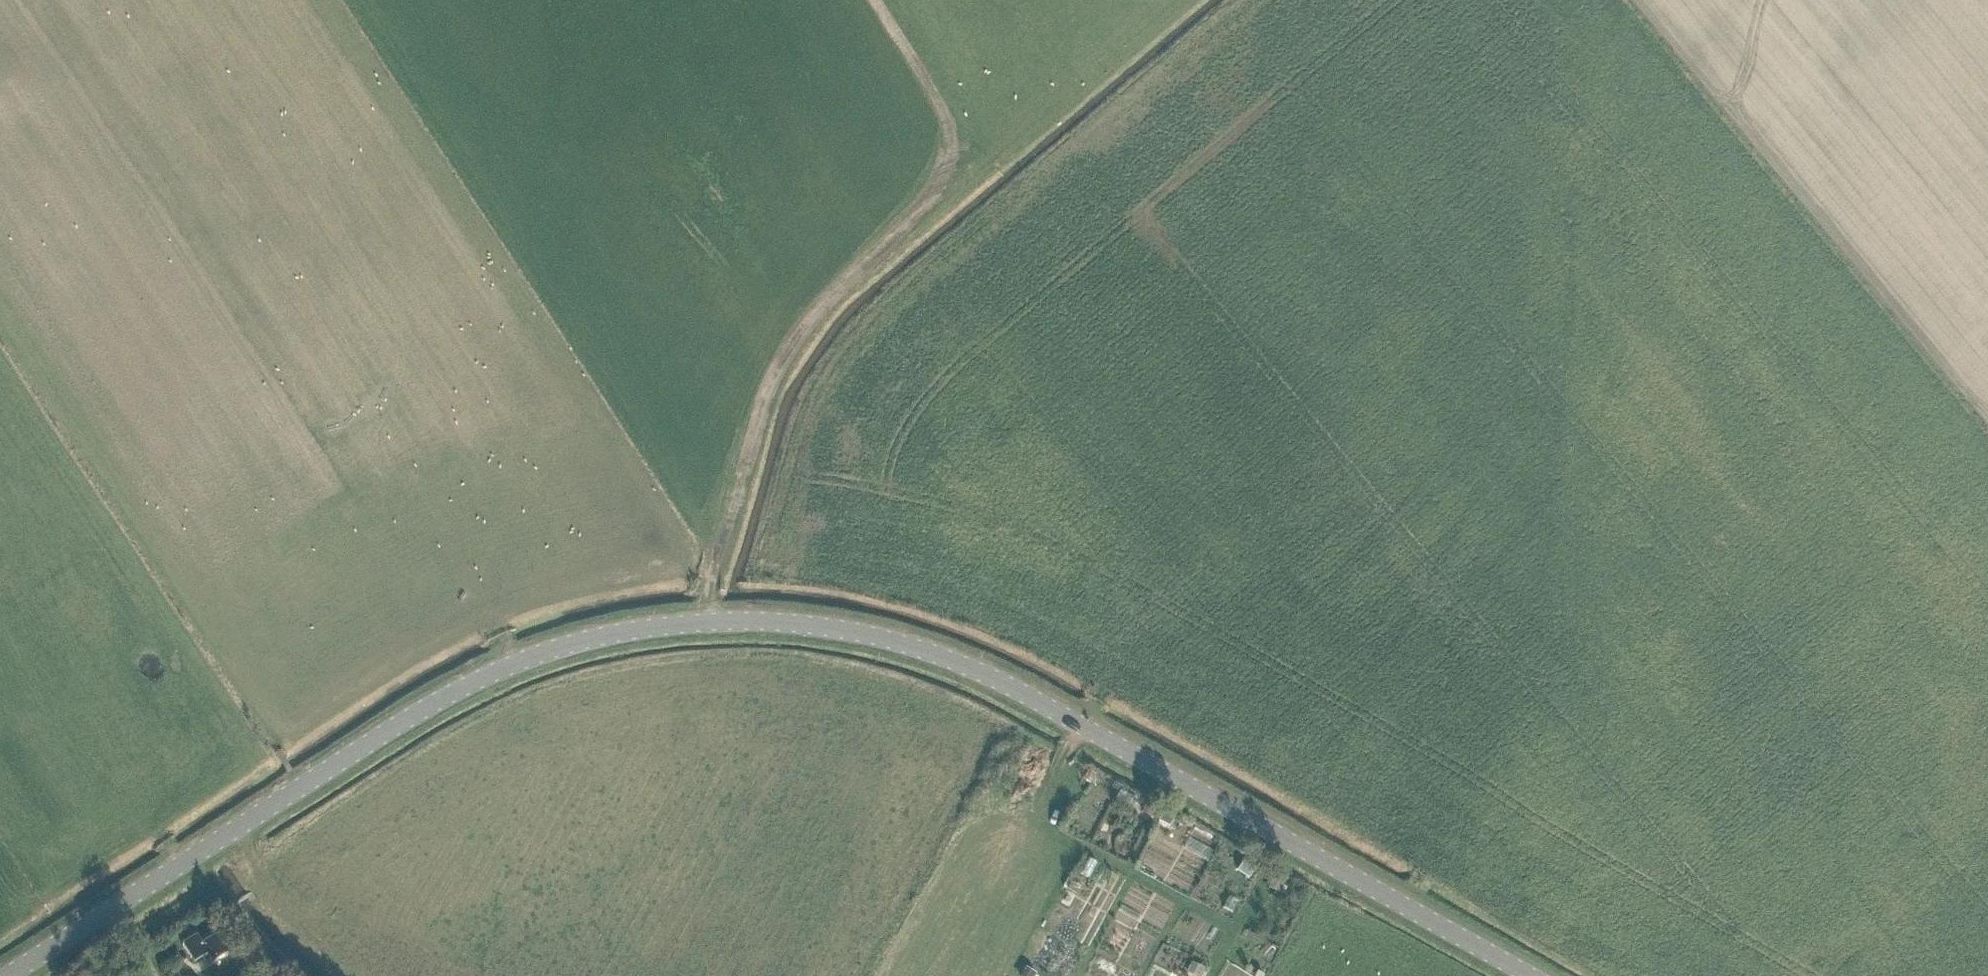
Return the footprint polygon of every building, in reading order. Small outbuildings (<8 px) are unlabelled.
[(199,935),(183,945),(194,965),(208,957),(212,964),(228,954),(217,934),(203,942),(199,935)] [(245,959),(236,966),(242,974),(251,966),(245,959)]
